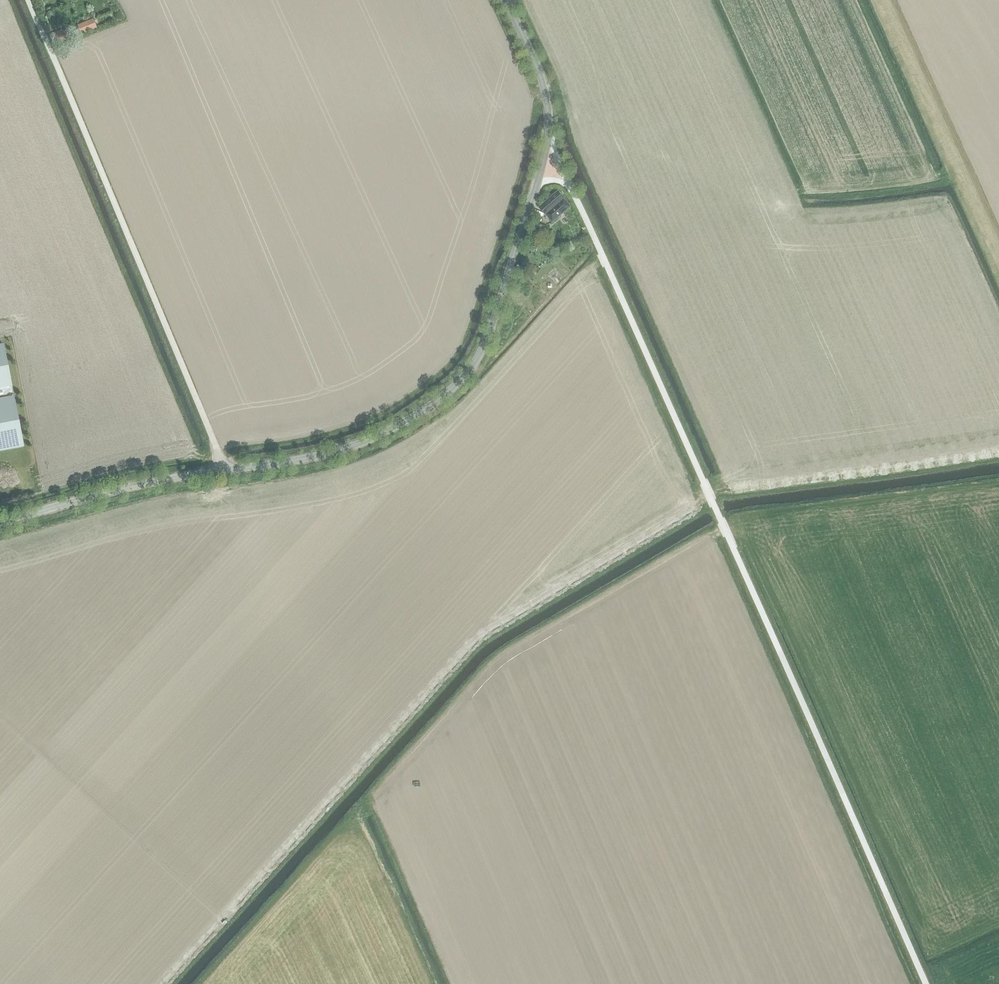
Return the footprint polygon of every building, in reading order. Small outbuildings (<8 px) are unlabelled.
[(92,20),(77,26),(80,33),(95,27),(92,20)] [(54,31),(49,33),(53,44),(69,38),(66,30),(65,29),(55,33),(54,31)] [(551,221),(569,206),(557,192),(540,207),(551,221)] [(538,223),(531,243),(538,246),(545,226),(538,223)] [(0,343),(0,445),(22,441),(3,342),(0,343)]
